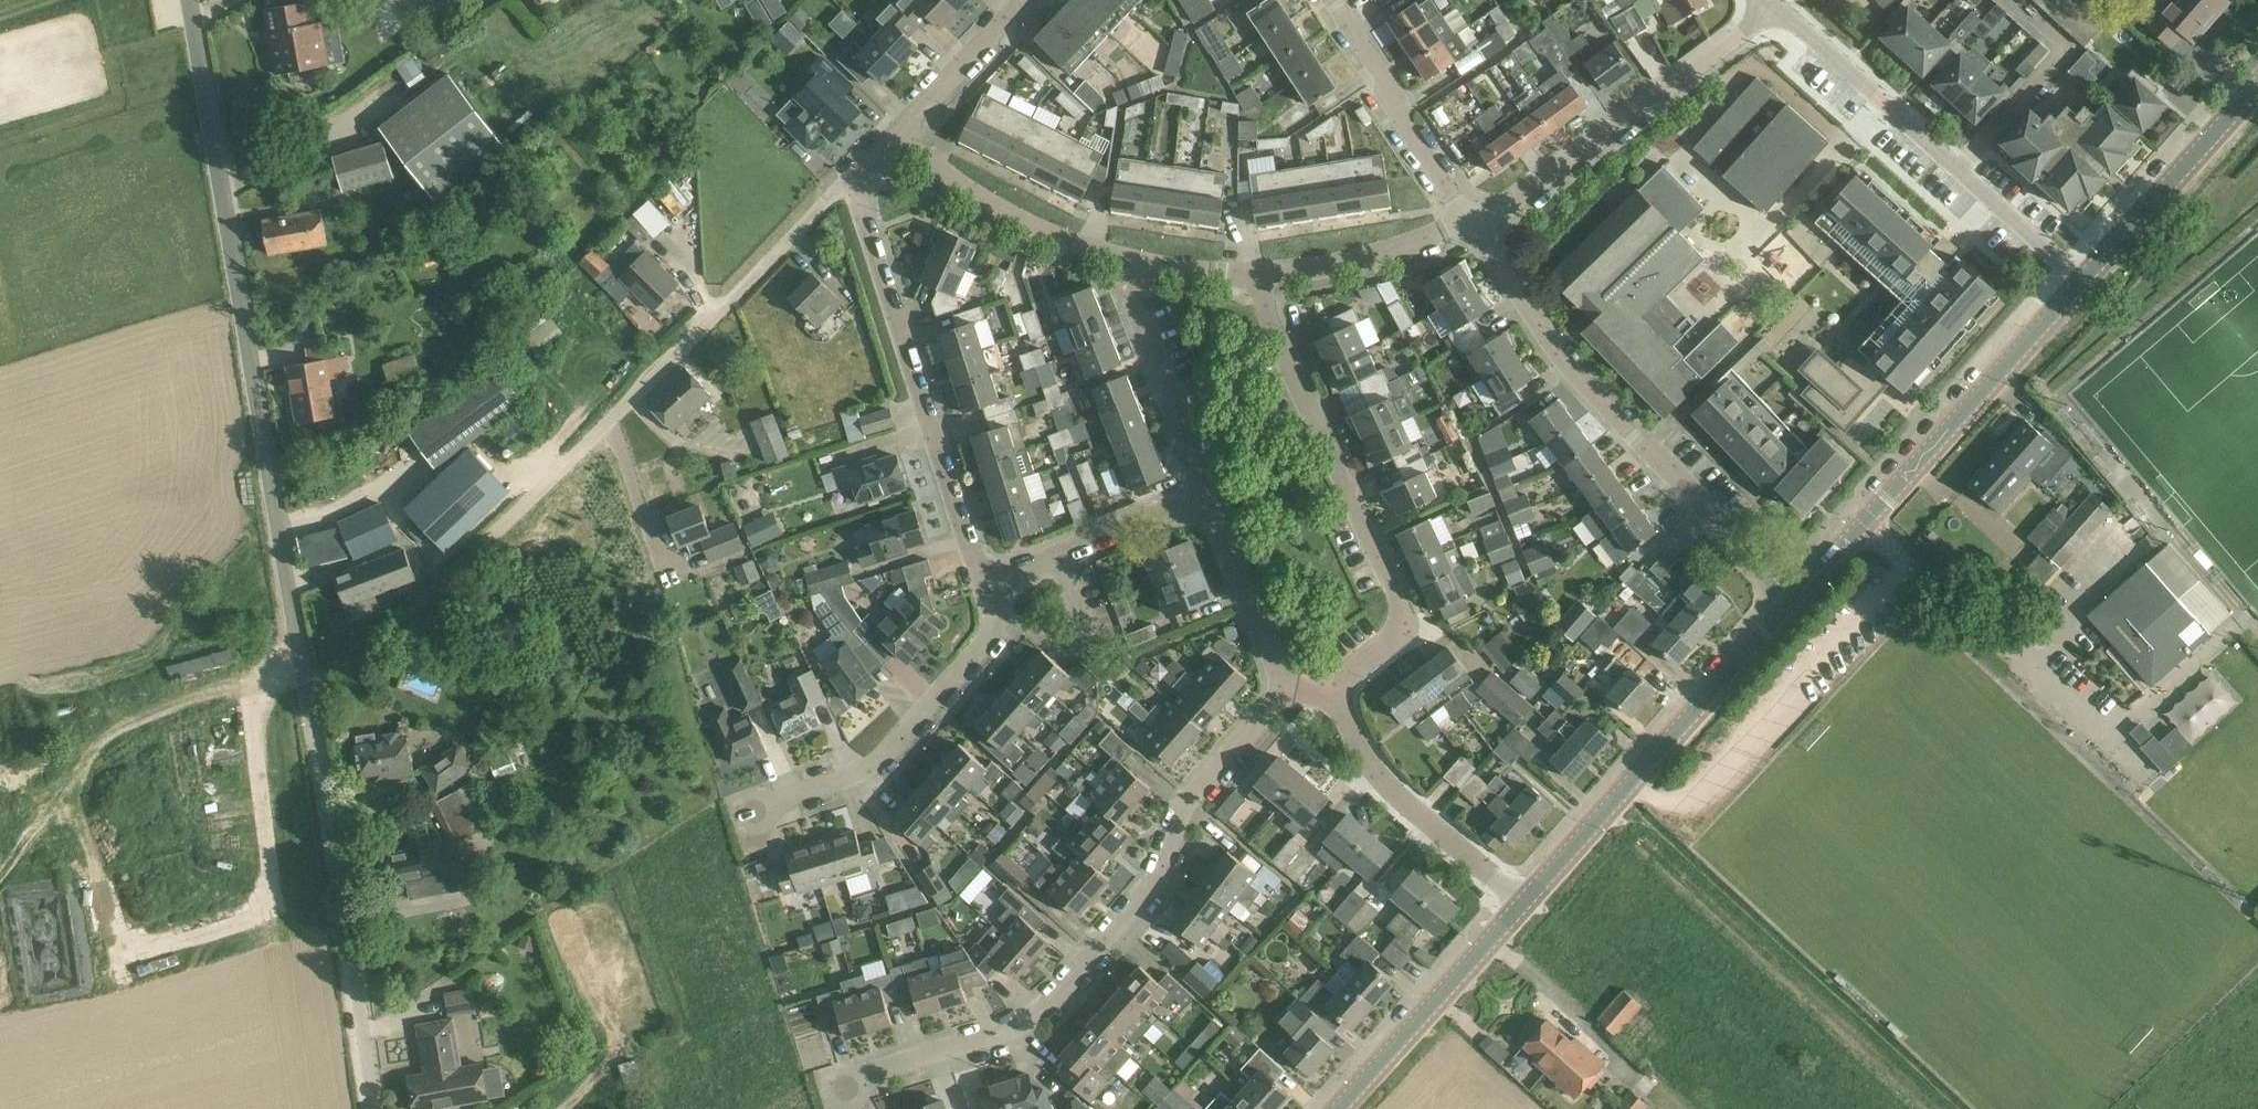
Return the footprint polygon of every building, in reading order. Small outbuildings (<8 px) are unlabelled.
[(265,7),(276,73),(329,63),(321,20),(314,21),(311,0),(305,0),(265,7)] [(767,5),(775,18),(787,10),(781,0),(775,0),(767,5)] [(959,10),(949,0),(900,0),(896,4),(893,1),(893,2),(919,27),(922,29),(932,19),(941,28),(959,10)] [(959,10),(968,0),(949,0),(959,10)] [(1056,19),(1091,52),(1109,33),(1110,32),(1076,0),(1074,0),(1056,19)] [(1110,32),(1128,13),(1129,12),(1117,0),(1076,0),(1110,32)] [(1129,12),(1140,0),(1117,0),(1129,12)] [(1193,23),(1216,8),(1210,0),(1203,0),(1186,11),(1193,23)] [(1291,17),(1279,0),(1266,0),(1247,12),(1263,36),(1291,17)] [(1441,13),(1432,0),(1426,0),(1418,5),(1417,2),(1388,22),(1400,40),(1441,13)] [(1636,2),(1635,0),(1618,0),(1623,9),(1634,3),(1636,2)] [(1674,24),(1708,4),(1706,0),(1672,0),(1663,5),(1674,24)] [(1879,3),(1878,4),(1886,12),(1896,2),(1894,0),(1876,0),(1879,3)] [(1903,56),(1929,27),(1912,11),(1917,6),(1911,0),(1904,0),(1886,21),(1892,27),(1882,38),(1903,56)] [(2058,25),(2076,5),(2070,0),(2031,0),(2058,25)] [(2148,27),(2169,46),(2181,33),(2192,43),(2229,2),(2227,0),(2173,0),(2172,1),(2171,0),(2148,0),(2135,14),(2148,27)] [(910,36),(919,27),(893,2),(876,19),(884,28),(874,39),(901,64),(919,45),(910,36)] [(1634,3),(1623,9),(1622,10),(1633,30),(1646,23),(1634,3)] [(802,4),(788,19),(800,30),(815,15),(802,4)] [(2006,13),(1997,4),(1982,21),(1972,31),(1982,40),(2006,13)] [(2058,25),(2083,47),(2088,41),(2064,20),(2077,6),(2076,5),(2058,25)] [(1505,17),(1499,6),(1489,13),(1495,23),(1497,26),(1495,27),(1498,30),(1477,44),(1486,59),(1507,46),(1505,41),(1515,35),(1505,17)] [(2101,27),(2077,6),(2064,20),(2088,41),(2101,27)] [(765,9),(754,16),(762,28),(773,21),(765,9)] [(1972,12),(1962,22),(1972,31),(1982,21),(1972,12)] [(1455,34),(1441,13),(1400,40),(1415,63),(1458,34),(1457,32),(1455,34)] [(1554,14),(1542,22),(1577,70),(1586,63),(1607,92),(1633,73),(1632,72),(1639,67),(1619,38),(1597,53),(1582,33),(1573,40),(1554,14)] [(1291,17),(1263,36),(1278,59),(1306,40),(1291,17)] [(1037,39),(1036,41),(1072,74),(1072,73),(1091,53),(1091,52),(1056,19),(1055,20),(1037,39)] [(1700,22),(1690,29),(1698,39),(1707,33),(1700,22)] [(1929,27),(1899,60),(1913,72),(1917,69),(1923,74),(1933,63),(1939,69),(1961,45),(1972,31),(1962,22),(1950,36),(1951,36),(1946,42),(1929,27)] [(788,25),(773,41),(789,56),(804,40),(788,25)] [(1177,30),(1171,52),(1182,55),(1187,34),(1177,30)] [(1469,51),(1458,34),(1415,63),(1428,81),(1456,62),(1455,60),(1469,51)] [(883,83),(901,64),(874,39),(864,49),(855,41),(838,59),(864,84),(874,73),(883,83)] [(1234,54),(1225,39),(1208,49),(1218,65),(1234,54)] [(1293,82),(1321,64),(1306,40),(1278,59),(1293,82)] [(1944,74),(1935,85),(1940,90),(1938,95),(1952,107),(1982,74),(1964,58),(1969,53),(1961,45),(1939,69),(1944,74)] [(1514,51),(1500,62),(1507,73),(1509,71),(1519,85),(1521,86),(1524,91),(1513,100),(1517,105),(1516,105),(1517,108),(1518,109),(1526,120),(1541,140),(1564,123),(1549,103),(1539,88),(1538,87),(1531,78),(1532,78),(1514,51)] [(1176,76),(1182,55),(1171,52),(1165,73),(1176,76)] [(1036,66),(1024,54),(1018,62),(1029,73),(1036,66)] [(1234,54),(1218,65),(1227,79),(1244,70),(1234,54)] [(823,57),(804,76),(811,83),(810,84),(813,87),(801,99),(808,106),(789,127),(807,145),(822,129),(833,140),(850,123),(847,120),(857,109),(835,87),(844,78),(823,57)] [(2025,79),(2035,69),(2025,60),(2015,70),(2025,79)] [(1337,87),(1321,64),(1293,82),(1309,105),(1337,87)] [(2160,65),(2153,72),(2161,79),(2168,72),(2160,65)] [(1029,73),(1041,84),(1048,77),(1036,66),(1029,73)] [(1496,66),(1491,70),(1498,81),(1504,77),(1496,66)] [(2161,115),(2157,111),(2163,105),(2152,95),(2158,89),(2133,67),(2124,77),(2130,82),(2112,102),(2142,128),(2144,126),(2149,128),(2161,115)] [(1538,87),(1539,88),(1549,103),(1564,123),(1587,106),(1561,70),(1538,87)] [(434,197),(504,142),(449,73),(380,127),(434,197)] [(1998,89),(1982,74),(1955,103),(1975,121),(1985,111),(1992,116),(2014,92),(2004,84),(1998,89)] [(1160,75),(1128,88),(1133,98),(1164,86),(1160,75)] [(1103,95),(1085,77),(1072,90),(1094,113),(1108,107),(1103,95)] [(1725,178),(1767,214),(1830,142),(1788,104),(1787,106),(1759,78),(1695,148),(1727,176),(1725,178)] [(1235,95),(1244,111),(1262,101),(1253,85),(1235,95)] [(1074,101),(1062,90),(1055,97),(1067,109),(1074,101)] [(1128,100),(1124,90),(1114,93),(1118,104),(1128,100)] [(1184,94),(1168,92),(1166,102),(1182,104),(1184,94)] [(985,93),(960,142),(976,150),(978,146),(986,150),(1009,105),(985,93)] [(1182,104),(1198,107),(1200,96),(1184,94),(1182,104)] [(1223,100),(1222,110),(1239,113),(1239,103),(1223,100)] [(1067,109),(1079,120),(1085,113),(1074,101),(1067,109)] [(1126,107),(1125,118),(1144,111),(1141,101),(1126,107)] [(1495,103),(1484,111),(1492,122),(1504,114),(1495,103)] [(1118,104),(1107,108),(1105,125),(1115,126),(1118,104)] [(986,150),(984,154),(1000,162),(1002,158),(1010,162),(1033,117),(1009,105),(986,150)] [(2041,177),(2069,147),(2099,174),(2105,166),(2075,139),(2096,116),(2083,105),(2075,114),(2066,106),(2055,119),(2049,114),(2041,123),(2063,143),(2036,173),(2041,177)] [(2136,133),(2105,106),(2096,116),(2075,139),(2105,166),(2111,171),(2125,155),(2120,150),(2136,133)] [(1373,120),(1364,107),(1356,112),(1365,125),(1373,120)] [(1518,109),(1498,124),(1506,135),(1504,137),(1503,137),(1518,157),(1541,140),(1526,120),(1518,109)] [(1484,111),(1474,118),(1482,129),(1492,122),(1484,111)] [(2063,143),(2041,123),(2030,113),(2003,143),(2020,158),(2015,163),(2032,178),(2036,173),(2063,143)] [(1010,162),(1008,167),(1024,175),(1026,171),(1034,175),(1057,129),(1033,117),(1010,162)] [(1332,117),(1319,125),(1325,133),(1337,125),(1333,119),(1332,117)] [(1239,120),(1239,139),(1258,139),(1258,120),(1239,120)] [(1319,125),(1306,134),(1307,136),(1312,142),(1325,133),(1319,125)] [(1034,175),(1032,179),(1048,187),(1050,183),(1058,187),(1081,142),(1057,129),(1034,175)] [(1288,137),(1273,139),(1273,149),(1289,147),(1288,137)] [(1481,154),(1495,174),(1518,157),(1503,137),(1481,154)] [(1273,139),(1258,140),(1258,150),(1273,149),(1273,139)] [(384,141),(333,156),(343,192),(395,177),(384,141)] [(1058,187),(1056,191),(1072,199),(1075,196),(1082,199),(1094,176),(1105,181),(1108,166),(1101,162),(1105,154),(1081,142),(1058,187)] [(2069,147),(2041,177),(2038,181),(2069,208),(2084,191),(2089,195),(2104,178),(2099,174),(2069,147)] [(1384,155),(1357,159),(1365,206),(1372,205),(1373,213),(1393,209),(1388,182),(1384,155)] [(1121,159),(1113,213),(1131,216),(1132,209),(1141,210),(1148,163),(1121,159)] [(1357,159),(1331,163),(1338,211),(1346,209),(1347,217),(1366,214),(1365,206),(1357,159)] [(1148,163),(1141,210),(1148,211),(1147,218),(1166,221),(1175,167),(1148,163)] [(1331,163),(1304,168),(1312,215),(1320,214),(1321,221),(1340,218),(1338,211),(1331,163)] [(1638,191),(1549,278),(1578,308),(1581,307),(1595,322),(1584,333),(1665,417),(1685,397),(1694,388),(1693,387),(1740,340),(1723,323),(1686,359),(1674,347),(1686,336),(1684,335),(1694,325),(1665,296),(1704,258),(1679,232),(1704,207),(1664,166),(1663,167),(1663,168),(1653,177),(1639,192),(1638,191)] [(1175,167),(1166,221),(1183,224),(1184,216),(1191,218),(1199,170),(1175,167)] [(1304,168),(1277,172),(1285,219),(1294,218),(1295,225),(1313,222),(1312,215),(1304,168)] [(1199,170),(1191,218),(1200,219),(1199,226),(1220,230),(1228,175),(1202,171),(1199,170)] [(1277,172),(1251,176),(1259,227),(1267,226),(1269,229),(1286,226),(1285,219),(1277,172)] [(1887,193),(1872,180),(1866,186),(1856,176),(1826,209),(1818,202),(1787,232),(1820,267),(1847,237),(1848,237),(1887,193)] [(1848,237),(1872,259),(1912,216),(1911,215),(1905,221),(1896,213),(1902,207),(1887,193),(1848,237)] [(263,221),(269,253),(327,243),(322,210),(263,221)] [(1872,259),(1898,282),(1905,274),(1929,248),(1931,245),(1921,235),(1927,229),(1912,216),(1872,259)] [(933,255),(969,271),(980,245),(938,227),(931,242),(937,245),(933,255)] [(612,267),(622,277),(620,279),(651,310),(678,283),(647,252),(645,254),(635,244),(612,267)] [(595,278),(610,264),(594,248),(580,262),(595,278)] [(1933,281),(1948,265),(1929,248),(1905,274),(1915,283),(1923,273),(1932,282),(1933,281)] [(957,296),(969,271),(933,255),(921,280),(939,288),(933,303),(937,316),(961,308),(957,296)] [(1977,321),(1991,306),(1985,300),(1994,290),(1993,288),(1992,289),(1963,262),(1962,261),(1956,256),(1948,265),(1933,281),(1977,321)] [(1441,310),(1475,288),(1470,280),(1474,279),(1467,261),(1454,270),(1427,287),(1441,310)] [(990,281),(1001,285),(1008,270),(997,265),(990,281)] [(790,298),(818,326),(843,301),(815,273),(790,298)] [(1955,345),(1968,330),(1962,325),(1970,316),(1976,321),(1977,321),(1933,281),(1932,282),(1911,306),(1955,345)] [(1056,301),(1066,327),(1104,312),(1094,287),(1056,301)] [(1450,335),(1458,347),(1481,333),(1473,320),(1482,315),(1496,307),(1483,293),(1480,296),(1475,288),(1441,310),(1455,332),(1450,335)] [(1399,298),(1387,304),(1401,329),(1413,323),(1399,298)] [(938,335),(946,361),(985,348),(977,322),(985,319),(981,306),(954,315),(958,328),(938,335)] [(1911,306),(1889,330),(1933,370),(1933,369),(1927,364),(1935,355),(1941,360),(1955,345),(1911,306)] [(1367,349),(1355,325),(1361,323),(1354,307),(1329,319),(1336,335),(1326,339),(1325,338),(1311,345),(1322,360),(1325,358),(1330,367),(1367,349)] [(1021,313),(1031,340),(1044,335),(1034,308),(1021,313)] [(1104,312),(1066,327),(1076,352),(1114,337),(1104,312)] [(1471,357),(1485,379),(1519,357),(1514,349),(1518,348),(1511,330),(1498,339),(1489,345),(1481,333),(1458,347),(1466,360),(1471,357)] [(1889,330),(1866,356),(1868,357),(1886,374),(1903,390),(1913,380),(1919,385),(1933,370),(1889,330)] [(1114,337),(1076,352),(1086,378),(1124,363),(1114,337)] [(1770,345),(1764,338),(1713,386),(1718,390),(1736,373),(1739,375),(1770,345)] [(337,416),(330,378),(348,375),(345,355),(327,358),(324,344),(306,347),(308,362),(287,365),(297,423),(337,416)] [(946,361),(955,386),(994,373),(985,348),(946,361)] [(1031,352),(1034,360),(1036,366),(1046,362),(1041,348),(1031,351),(1031,352)] [(1390,383),(1384,370),(1378,373),(1367,349),(1330,367),(1333,375),(1329,376),(1335,394),(1349,388),(1349,387),(1358,382),(1364,396),(1390,383)] [(1031,351),(1019,355),(1021,363),(1033,358),(1031,352),(1031,351)] [(1814,382),(1814,381),(1856,419),(1879,394),(1873,388),(1886,374),(1868,357),(1862,363),(1849,352),(1836,366),(1825,356),(1807,375),(1814,382)] [(420,371),(413,353),(383,364),(389,381),(384,382),(390,400),(422,389),(416,373),(420,371)] [(1519,357),(1485,379),(1500,401),(1495,404),(1503,416),(1525,402),(1518,390),(1527,384),(1540,376),(1527,362),(1524,365),(1519,357)] [(1033,358),(1021,363),(1022,364),(1024,371),(1036,366),(1034,360),(1033,358)] [(407,431),(433,467),(522,401),(496,365),(407,431)] [(692,431),(683,421),(712,395),(686,367),(647,403),(673,431),(676,428),(685,438),(692,431)] [(955,386),(963,412),(983,406),(987,419),(1014,410),(1009,395),(1002,398),(994,373),(955,386)] [(1736,373),(1718,390),(1693,414),(1717,438),(1759,397),(1739,375),(1736,373)] [(1091,390),(1101,416),(1139,401),(1129,375),(1091,390)] [(1814,381),(1814,382),(1803,395),(1844,432),(1856,419),(1814,381)] [(1048,399),(1062,394),(1058,383),(1044,387),(1048,399)] [(1364,396),(1371,409),(1361,414),(1360,412),(1346,419),(1357,435),(1361,432),(1365,441),(1402,424),(1390,400),(1396,397),(1390,383),(1364,396)] [(1062,394),(1048,399),(1051,409),(1065,404),(1062,394)] [(1453,396),(1441,402),(1447,413),(1454,410),(1455,401),(1453,396)] [(1717,438),(1740,463),(1783,421),(1759,397),(1717,438)] [(1560,398),(1529,421),(1530,422),(1531,421),(1548,444),(1576,422),(1559,400),(1561,399),(1560,398)] [(1149,426),(1139,401),(1101,416),(1111,440),(1149,426)] [(790,454),(774,413),(772,413),(769,405),(755,410),(758,418),(750,422),(766,464),(790,454)] [(890,407),(859,417),(865,436),(896,425),(890,407)] [(991,431),(971,438),(979,464),(1018,451),(1010,425),(1018,423),(1014,410),(987,419),(991,431)] [(1446,413),(1437,418),(1450,443),(1460,438),(1446,413)] [(1740,463),(1764,488),(1766,486),(1765,486),(1772,480),(1806,446),(1783,421),(1740,463)] [(2024,421),(2003,445),(2018,458),(2013,463),(2014,467),(2018,470),(2019,469),(2026,475),(2028,473),(2032,477),(2041,484),(2065,457),(2052,446),(2025,421),(2024,421)] [(804,438),(798,422),(786,427),(792,442),(804,438)] [(1576,422),(1548,444),(1564,465),(1592,444),(1576,422)] [(1413,448),(1402,424),(1365,441),(1369,449),(1364,450),(1370,469),(1384,462),(1384,461),(1393,457),(1400,470),(1425,458),(1419,445),(1413,448)] [(1158,450),(1149,426),(1111,440),(1121,465),(1158,450)] [(1070,428),(1059,432),(1065,446),(1075,442),(1070,428)] [(1059,432),(1049,436),(1054,450),(1065,446),(1059,432)] [(1823,438),(1811,451),(1779,487),(1777,489),(1779,490),(1779,489),(1794,503),(1800,497),(1810,506),(1850,462),(1823,438)] [(1592,444),(1564,465),(1580,487),(1609,466),(1592,444)] [(2018,458),(2003,445),(1995,454),(1996,455),(1970,485),(1994,506),(1995,506),(2001,511),(2031,478),(2027,475),(2026,475),(2019,469),(2018,470),(2014,467),(2013,463),(2018,458)] [(1485,455),(1490,468),(1513,460),(1507,446),(1485,455)] [(1811,451),(1806,446),(1772,480),(1779,487),(1811,451)] [(1018,451),(979,464),(987,489),(1026,477),(1037,473),(1029,448),(1026,449),(1018,451)] [(470,450),(405,510),(446,554),(510,494),(470,450)] [(1158,450),(1121,465),(1113,468),(1123,492),(1130,490),(1131,491),(1169,476),(1158,450)] [(855,486),(860,503),(908,487),(897,456),(878,462),(877,458),(836,471),(843,490),(855,486)] [(1400,470),(1406,483),(1396,488),(1396,487),(1381,493),(1392,509),(1395,507),(1400,515),(1437,498),(1425,474),(1432,471),(1425,458),(1400,470)] [(720,463),(724,479),(737,476),(732,460),(720,463)] [(1082,480),(1094,476),(1088,460),(1076,465),(1082,480)] [(1494,478),(1499,490),(1514,484),(1521,481),(1517,469),(1513,460),(1490,468),(1494,479),(1494,478)] [(1609,466),(1580,487),(1596,509),(1625,487),(1609,466)] [(1064,492),(1065,492),(1076,487),(1070,473),(1059,477),(1064,492)] [(1082,480),(1087,494),(1099,489),(1094,476),(1082,480)] [(1034,502),(1026,477),(987,489),(996,514),(1034,502)] [(1514,484),(1499,490),(1505,503),(1509,515),(1532,505),(1527,494),(1519,497),(1514,484)] [(1064,492),(1070,505),(1081,500),(1076,487),(1065,492),(1064,492)] [(1596,509),(1582,519),(1598,540),(1612,529),(1613,531),(1641,509),(1625,487),(1596,509)] [(1495,505),(1490,490),(1467,500),(1472,514),(1495,505)] [(2094,493),(2072,517),(2091,536),(2114,510),(2094,493)] [(1025,505),(996,514),(1004,541),(1025,534),(1043,528),(1042,526),(1051,523),(1044,499),(1034,502),(1025,505)] [(383,503),(338,522),(340,527),(345,538),(351,553),(353,558),(396,540),(397,542),(399,541),(383,503)] [(1532,505),(1509,515),(1514,526),(1536,517),(1532,505)] [(699,506),(669,518),(679,545),(687,542),(692,555),(705,549),(710,562),(744,549),(734,524),(709,533),(699,506)] [(1613,531),(1599,541),(1616,565),(1632,553),(1631,552),(1659,530),(1658,529),(1657,530),(1641,509),(1613,531)] [(740,525),(752,549),(784,534),(772,510),(740,525)] [(908,551),(907,547),(925,541),(916,512),(868,527),(874,544),(858,549),(863,565),(908,551)] [(2091,536),(2072,517),(2043,551),(2063,568),(2091,536)] [(1501,520),(1500,520),(1480,529),(1485,540),(1483,540),(1488,553),(1511,544),(1506,532),(1505,532),(1501,520)] [(1399,536),(1411,561),(1438,549),(1426,523),(1399,536)] [(1147,559),(1158,587),(1200,570),(1189,542),(1147,559)] [(1438,549),(1411,561),(1421,585),(1449,572),(1464,565),(1453,542),(1438,549)] [(1523,551),(1528,565),(1551,556),(1545,542),(1523,551)] [(2232,613),(2169,543),(2089,614),(2152,685),(2232,613)] [(1515,555),(1511,544),(1488,553),(1492,564),(1515,555)] [(1660,579),(1679,558),(1668,548),(1650,569),(1660,579)] [(405,549),(335,576),(346,605),(350,603),(375,594),(416,578),(405,549)] [(1555,566),(1551,556),(1528,565),(1532,575),(1555,566)] [(1516,557),(1504,562),(1512,583),(1524,578),(1516,557)] [(761,578),(753,559),(734,567),(742,586),(761,578)] [(895,613),(926,642),(945,622),(936,614),(925,577),(933,574),(929,559),(890,571),(893,584),(907,580),(912,595),(895,613)] [(847,561),(805,574),(812,596),(821,593),(836,588),(843,586),(854,582),(847,561)] [(1631,564),(1619,577),(1627,584),(1639,571),(1631,564)] [(1449,572),(1421,585),(1433,610),(1440,607),(1462,596),(1464,596),(1476,590),(1464,565),(1449,572)] [(1211,599),(1200,570),(1158,587),(1169,615),(1211,599)] [(1112,603),(1113,604),(1118,602),(1118,601),(1125,599),(1114,571),(1102,576),(1113,603),(1112,603)] [(1661,615),(1669,606),(1655,594),(1659,589),(1639,571),(1627,584),(1661,615)] [(1698,574),(1680,594),(1690,603),(1714,624),(1731,604),(1707,583),(1698,574)] [(836,588),(821,593),(829,601),(835,608),(846,598),(843,586),(836,588)] [(1624,603),(1617,597),(1612,603),(1619,609),(1624,603)] [(1113,604),(1118,618),(1131,613),(1125,599),(1118,601),(1118,602),(1113,604)] [(1577,599),(1555,624),(1573,639),(1595,615),(1577,599)] [(829,601),(816,611),(833,635),(831,637),(840,649),(823,662),(852,702),(877,684),(869,673),(854,652),(866,644),(854,630),(847,622),(835,608),(829,601)] [(1690,603),(1672,623),(1696,644),(1714,624),(1690,603)] [(1632,606),(1613,627),(1633,645),(1652,624),(1632,606)] [(862,621),(854,630),(866,644),(877,632),(895,650),(908,662),(926,642),(895,613),(883,625),(870,612),(862,621)] [(1600,616),(1581,637),(1595,649),(1614,628),(1600,616)] [(1696,644),(1672,623),(1653,644),(1677,665),(1696,644)] [(1152,624),(1125,635),(1130,647),(1157,636),(1152,624)] [(1235,624),(1224,627),(1228,638),(1238,635),(1235,624)] [(1212,662),(1205,670),(1233,695),(1248,678),(1209,644),(1202,653),(1212,662)] [(232,660),(229,648),(166,665),(169,678),(232,660)] [(1426,665),(1464,713),(1473,706),(1461,691),(1474,682),(1467,671),(1466,672),(1447,648),(1426,665)] [(1026,668),(1054,693),(1063,683),(1071,690),(1078,682),(1089,692),(1101,678),(1081,660),(1069,673),(1042,650),(1026,668)] [(1654,690),(1631,669),(1631,670),(1616,657),(1605,669),(1620,682),(1608,695),(1631,716),(1654,690)] [(1166,667),(1178,677),(1185,669),(1174,658),(1166,667)] [(1144,680),(1152,672),(1143,664),(1136,672),(1144,680)] [(1455,720),(1464,713),(1426,665),(1405,680),(1424,704),(1432,714),(1443,705),(1455,720)] [(1046,702),(1054,693),(1026,668),(1009,688),(1044,719),(1054,708),(1046,702)] [(822,723),(814,706),(827,701),(812,670),(791,680),(798,694),(772,706),(787,739),(822,723)] [(1187,670),(1180,679),(1218,712),(1233,695),(1205,670),(1197,679),(1187,670)] [(1183,696),(1175,705),(1203,729),(1218,712),(1180,679),(1170,671),(1163,679),(1183,696)] [(1529,698),(1539,687),(1521,671),(1512,682),(1529,698)] [(1532,708),(1490,673),(1475,690),(1517,726),(1532,708)] [(1583,691),(1563,673),(1549,689),(1552,686),(1572,704),(1583,691)] [(743,713),(763,703),(750,675),(730,684),(743,713)] [(1431,715),(1432,714),(1424,704),(1405,680),(1383,698),(1402,722),(1413,713),(1420,722),(1416,726),(1428,741),(1442,730),(1431,715)] [(1037,728),(1044,719),(1009,688),(993,706),(1021,731),(1029,721),(1037,728)] [(1136,701),(1129,709),(1153,730),(1152,731),(1145,739),(1156,749),(1164,756),(1174,764),(1188,746),(1160,722),(1151,714),(1150,713),(1136,701)] [(1087,703),(1078,714),(1088,722),(1097,712),(1087,703)] [(1157,705),(1150,713),(1188,746),(1203,729),(1175,705),(1167,714),(1157,705)] [(1021,731),(993,706),(976,725),(985,733),(978,740),(1010,768),(1026,750),(1021,746),(1013,740),(1021,731)] [(733,763),(766,748),(750,715),(734,723),(727,707),(710,715),(733,763)] [(1556,710),(1548,719),(1592,760),(1610,739),(1588,720),(1578,730),(1556,710)] [(1592,760),(1548,719),(1539,729),(1562,749),(1552,760),(1574,780),(1592,760)] [(1066,725),(1060,732),(1070,741),(1077,734),(1066,725)] [(2145,725),(2133,736),(2136,739),(2142,745),(2141,747),(2164,773),(2187,752),(2169,732),(2159,741),(2145,725)] [(1514,727),(1504,739),(1530,762),(1540,750),(1514,727)] [(1067,740),(1055,729),(1044,741),(1056,752),(1067,740)] [(1113,772),(1105,781),(1134,806),(1150,789),(1124,765),(1136,752),(1112,729),(1099,744),(1113,757),(1105,765),(1113,772)] [(361,776),(382,773),(384,780),(415,775),(411,751),(405,752),(402,731),(380,735),(381,741),(356,746),(361,776)] [(1529,763),(1530,762),(1504,739),(1493,751),(1510,766),(1520,755),(1529,763)] [(458,742),(424,770),(440,790),(475,763),(458,742)] [(960,742),(943,762),(972,787),(980,777),(992,786),(1004,772),(991,761),(987,766),(960,742)] [(1454,786),(1472,765),(1461,756),(1444,776),(1454,786)] [(1267,794),(1281,806),(1304,778),(1279,758),(1256,785),(1248,794),(1259,803),(1267,794)] [(516,774),(510,759),(490,767),(496,782),(516,774)] [(943,762),(927,781),(962,812),(970,804),(962,798),(972,787),(943,762)] [(1022,762),(1013,772),(1027,785),(1037,774),(1022,762)] [(1045,772),(1035,783),(1046,793),(1050,788),(1055,792),(1061,786),(1056,781),(1045,772)] [(1483,799),(1501,816),(1481,839),(1494,851),(1506,838),(1515,846),(1533,826),(1488,784),(1474,773),(1459,790),(1477,806),(1483,799)] [(1496,774),(1488,784),(1533,826),(1551,806),(1529,786),(1520,796),(1496,774)] [(1304,778),(1281,806),(1293,816),(1285,825),(1296,835),(1304,825),(1305,825),(1327,798),(1304,778)] [(1014,780),(1003,793),(1013,802),(1024,789),(1014,780)] [(927,781),(910,800),(938,825),(947,815),(954,822),(962,812),(927,781)] [(1118,823),(1134,806),(1105,781),(1098,788),(1091,782),(1082,791),(1094,802),(1118,823)] [(429,804),(450,844),(491,824),(469,783),(429,804)] [(1046,793),(1036,785),(1022,801),(1032,810),(1046,794),(1046,793)] [(1246,799),(1235,790),(1215,813),(1226,823),(1246,799)] [(931,833),(938,825),(910,800),(894,818),(929,850),(938,840),(931,833)] [(1011,802),(1000,814),(1013,826),(1024,814),(1011,802)] [(1094,802),(1077,821),(1085,828),(1113,853),(1130,834),(1118,823),(1094,802)] [(1326,840),(1348,859),(1369,833),(1347,815),(1326,840)] [(1046,827),(1036,817),(1026,828),(1036,838),(1046,827)] [(996,844),(1007,831),(998,823),(987,836),(996,844)] [(1070,828),(1062,837),(1074,848),(1074,847),(1083,856),(1098,869),(1113,853),(1085,828),(1078,835),(1070,828)] [(857,830),(833,838),(846,879),(869,872),(867,867),(881,863),(874,840),(860,843),(857,830)] [(1391,853),(1369,833),(1348,859),(1370,878),(1391,853)] [(1271,861),(1283,871),(1303,847),(1291,837),(1271,861)] [(823,885),(846,879),(833,838),(810,844),(823,885)] [(810,844),(787,851),(790,860),(773,866),(785,898),(800,892),(823,885),(810,844)] [(374,855),(380,885),(407,880),(410,900),(459,890),(455,863),(439,866),(435,846),(420,849),(419,847),(374,855)] [(991,856),(981,847),(972,856),(983,865),(991,856)] [(1316,858),(1303,847),(1283,871),(1296,881),(1316,858)] [(1095,899),(1110,882),(1111,881),(1105,875),(1098,869),(1098,871),(1074,848),(1073,850),(1072,849),(1064,858),(1074,866),(1066,874),(1095,899)] [(1016,888),(1025,878),(1029,874),(1004,851),(991,865),(1016,888)] [(1258,874),(1229,852),(1215,870),(1255,900),(1261,892),(1251,884),(1258,874)] [(768,862),(757,866),(761,879),(773,875),(768,862)] [(946,887),(947,886),(932,863),(917,873),(931,896),(932,896),(938,906),(953,897),(946,887)] [(1095,899),(1066,874),(1053,863),(1034,885),(1046,895),(1049,893),(1077,918),(1095,899)] [(1255,900),(1215,870),(1201,888),(1231,910),(1237,901),(1248,909),(1255,900)] [(1404,905),(1386,926),(1398,936),(1415,915),(1436,890),(1414,870),(1392,895),(1404,905)] [(929,903),(918,886),(907,889),(912,908),(929,903)] [(1009,907),(999,918),(1008,927),(1003,933),(1033,960),(1048,943),(1035,931),(1045,919),(1009,887),(999,898),(1009,907)] [(1231,910),(1201,888),(1187,906),(1227,936),(1233,928),(1223,920),(1231,910)] [(1333,913),(1348,925),(1367,901),(1353,889),(1333,913)] [(1398,936),(1382,954),(1401,970),(1412,957),(1408,953),(1403,949),(1414,936),(1425,923),(1437,933),(1458,908),(1436,890),(1415,915),(1398,936)] [(1271,900),(1264,908),(1273,915),(1280,908),(1271,900)] [(1379,911),(1367,901),(1348,925),(1359,935),(1379,911)] [(1255,904),(1249,911),(1256,916),(1262,909),(1255,904)] [(870,905),(857,909),(862,924),(875,920),(870,905)] [(1220,945),(1227,936),(1187,906),(1174,924),(1203,946),(1210,938),(1220,945)] [(1298,933),(1311,919),(1298,907),(1285,922),(1298,933)] [(846,915),(832,920),(837,936),(852,932),(846,915)] [(969,951),(967,953),(977,967),(988,982),(988,981),(1002,966),(1015,979),(1033,960),(1003,933),(993,924),(977,941),(969,951)] [(530,948),(534,935),(519,930),(515,943),(530,948)] [(811,932),(797,937),(801,947),(815,943),(811,932)] [(1256,943),(1246,935),(1240,943),(1250,951),(1256,943)] [(1349,985),(1373,1006),(1393,983),(1371,963),(1380,953),(1359,935),(1341,956),(1360,973),(1349,985)] [(1200,963),(1172,937),(1161,949),(1189,974),(1200,963)] [(840,940),(822,945),(826,959),(844,954),(840,940)] [(938,954),(927,957),(943,1008),(967,1001),(963,990),(988,982),(977,967),(967,953),(961,944),(937,952),(938,954)] [(927,957),(891,968),(892,973),(900,999),(914,994),(921,1015),(943,1008),(927,957)] [(864,974),(853,978),(859,994),(869,1030),(891,1023),(885,1004),(900,999),(892,973),(887,974),(883,959),(861,966),(864,974)] [(1189,974),(1184,980),(1205,997),(1220,981),(1200,963),(1189,974)] [(1125,985),(1153,1010),(1159,1002),(1167,1009),(1175,1000),(1185,1009),(1195,998),(1167,973),(1159,981),(1141,966),(1125,985)] [(841,988),(817,996),(829,1034),(842,1030),(844,1037),(869,1030),(859,994),(853,978),(839,982),(841,988)] [(1352,1030),(1373,1006),(1349,985),(1338,998),(1318,980),(1300,1001),(1320,1018),(1321,1020),(1330,1010),(1352,1030)] [(1125,985),(1109,1003),(1144,1035),(1153,1025),(1145,1019),(1153,1010),(1125,985)] [(1616,1036),(1642,1006),(1623,989),(1597,1019),(1616,1036)] [(443,995),(447,1016),(473,1012),(469,990),(443,995)] [(1311,1028),(1320,1018),(1300,1001),(1281,1023),(1299,1039),(1287,1052),(1312,1074),(1334,1049),(1311,1028)] [(1136,1044),(1144,1035),(1109,1003),(1093,1021),(1121,1046),(1128,1038),(1136,1044)] [(488,1099),(482,1064),(461,1067),(452,1019),(417,1025),(426,1073),(408,1076),(414,1108),(428,1108),(488,1099)] [(1546,1072),(1576,1038),(1575,1038),(1573,1041),(1547,1020),(1524,1046),(1549,1068),(1546,1072)] [(1131,1055),(1121,1046),(1093,1021),(1077,1039),(1105,1065),(1115,1073),(1131,1055)] [(1246,1036),(1233,1024),(1222,1036),(1235,1047),(1246,1036)] [(1203,1031),(1191,1044),(1201,1053),(1213,1040),(1203,1031)] [(1606,1065),(1576,1038),(1546,1072),(1576,1098),(1606,1065)] [(1067,1063),(1059,1072),(1091,1100),(1115,1073),(1105,1065),(1077,1039),(1061,1057),(1067,1063)] [(1495,1039),(1485,1051),(1500,1064),(1510,1053),(1495,1039)] [(1292,1096),(1276,1082),(1286,1070),(1260,1047),(1240,1070),(1251,1081),(1243,1090),(1264,1108),(1281,1108),(1292,1096)] [(1183,1053),(1175,1062),(1184,1070),(1192,1061),(1183,1053)] [(637,1064),(619,1071),(625,1089),(643,1082),(637,1064)] [(1005,1081),(1014,1108),(1053,1108),(1050,1104),(1045,1105),(1040,1090),(1036,1091),(1031,1074),(1005,1081)] [(1157,1107),(1161,1102),(1163,1100),(1171,1091),(1155,1076),(1141,1092),(1157,1107)] [(1174,1087),(1194,1106),(1198,1101),(1192,1096),(1196,1091),(1182,1078),(1174,1087)] [(980,1088),(986,1106),(981,1107),(982,1108),(1014,1108),(1005,1081),(980,1088)] [(1173,1089),(1164,1100),(1174,1108),(1194,1108),(1195,1108),(1173,1089)] [(1243,1090),(1233,1102),(1222,1092),(1207,1108),(1264,1108),(1243,1090)] [(1629,1090),(1613,1108),(1645,1108),(1647,1106),(1629,1090)] [(1066,1108),(1089,1108),(1076,1098),(1066,1108)] [(944,1099),(912,1108),(947,1108),(944,1099)] [(1164,1100),(1163,1100),(1161,1102),(1157,1107),(1155,1108),(1174,1108),(1164,1100)]
